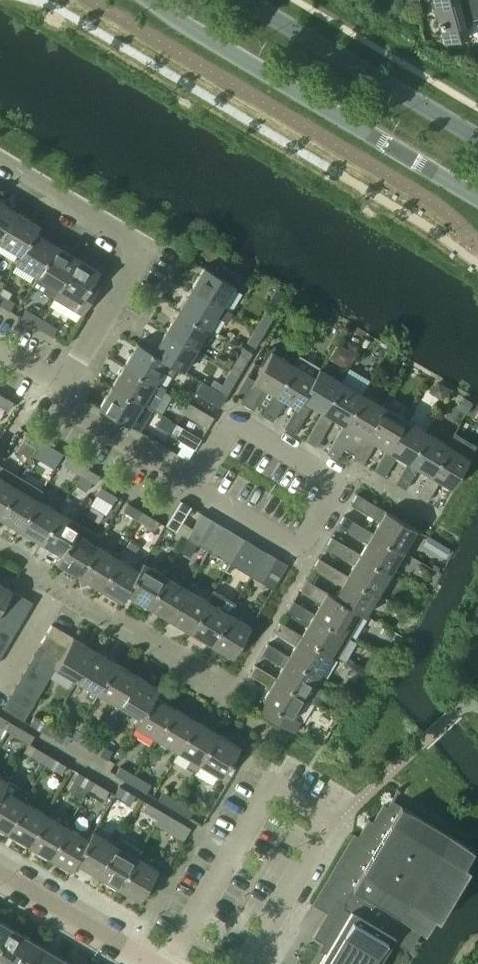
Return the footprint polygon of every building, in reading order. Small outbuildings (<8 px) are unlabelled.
[(444,42),(468,36),(466,29),(469,27),(471,24),(471,19),(477,17),(477,0),(433,0),(444,42)] [(17,212),(0,202),(0,241),(17,212)] [(34,233),(39,225),(17,212),(0,241),(0,243),(20,255),(34,233)] [(15,263),(37,276),(55,245),(34,233),(20,255),(15,263)] [(42,292),(53,298),(77,258),(55,245),(37,276),(48,282),(42,292)] [(53,298),(81,315),(99,285),(92,281),(99,271),(77,258),(53,298)] [(203,266),(190,288),(221,307),(234,285),(203,266)] [(190,288),(178,310),(209,328),(216,316),(225,321),(230,312),(221,307),(190,288)] [(9,310),(14,303),(0,294),(0,305),(9,310)] [(21,317),(36,327),(41,319),(25,309),(21,317)] [(178,310),(165,331),(196,349),(209,328),(178,310)] [(256,327),(264,332),(273,316),(265,312),(256,327)] [(36,327),(52,336),(56,328),(41,319),(36,327)] [(247,342),(255,347),(264,332),(256,327),(247,342)] [(165,331),(153,352),(152,352),(167,361),(167,362),(177,367),(183,371),(196,349),(165,331)] [(137,342),(124,364),(155,382),(161,371),(171,377),(177,367),(167,362),(167,361),(152,352),(153,352),(137,342)] [(275,394),(293,364),(271,351),(254,380),(247,375),(237,392),(244,396),(241,402),(251,408),(254,402),(266,409),(274,394),(275,394)] [(231,370),(239,374),(248,359),(240,354),(231,370)] [(111,386),(142,404),(152,410),(165,389),(155,382),(124,364),(111,386)] [(314,376),(293,364),(275,394),(274,394),(266,409),(262,415),(272,421),(285,400),(296,407),(314,376)] [(322,412),(341,381),(319,368),(314,376),(296,407),(283,428),(294,434),(311,405),(322,412)] [(222,385),(229,390),(239,374),(231,370),(222,385)] [(195,392),(219,407),(226,396),(201,381),(195,392)] [(344,425),(362,394),(341,381),(322,412),(305,440),(315,446),(332,418),(343,424),(344,425)] [(98,407),(129,426),(142,404),(111,386),(98,407)] [(365,437),(383,406),(362,394),(344,425),(343,424),(326,453),(336,459),(343,448),(354,455),(365,437)] [(8,410),(12,402),(0,395),(0,406),(8,410)] [(182,413),(207,428),(213,417),(189,403),(182,413)] [(386,450),(405,419),(383,406),(365,437),(354,455),(352,458),(362,464),(375,443),(386,450)] [(408,463),(426,432),(405,419),(386,450),(374,470),(384,477),(396,456),(407,462),(408,463)] [(170,435),(194,449),(201,438),(176,424),(170,435)] [(21,440),(37,449),(42,441),(26,432),(21,440)] [(418,468),(429,475),(447,444),(426,432),(408,463),(407,462),(395,483),(405,489),(418,468)] [(37,449),(52,458),(57,450),(42,441),(37,449)] [(416,496),(427,502),(439,481),(451,488),(469,457),(447,444),(429,475),(416,496)] [(64,465),(79,474),(84,467),(69,457),(64,465)] [(79,474),(95,484),(99,476),(84,467),(79,474)] [(15,486),(0,477),(0,511),(15,486)] [(18,529),(36,498),(15,486),(0,511),(0,518),(18,529)] [(96,495),(112,504),(116,497),(101,487),(96,495)] [(372,533),(403,551),(416,529),(356,494),(350,504),(379,522),(372,533)] [(18,529),(39,542),(58,511),(36,498),(18,529)] [(165,525),(176,531),(190,507),(180,500),(165,525)] [(123,511),(139,521),(143,513),(128,503),(123,511)] [(39,542),(61,555),(74,532),(75,532),(80,524),(58,511),(39,542)] [(139,521),(154,530),(159,522),(143,513),(139,521)] [(186,538),(197,544),(212,520),(201,513),(186,538)] [(359,554),(390,573),(403,551),(372,533),(343,516),(337,526),(366,543),(360,554),(359,554)] [(197,544),(208,550),(222,526),(212,520),(197,544)] [(56,563),(78,576),(96,545),(100,537),(80,524),(75,532),(74,532),(61,555),(56,563)] [(208,550),(218,557),(233,532),(222,526),(208,550)] [(218,557),(229,563),(243,539),(233,532),(218,557)] [(347,576),(377,594),(390,573),(359,554),(360,554),(331,537),(325,547),(353,564),(347,575),(347,576)] [(229,563),(239,570),(254,545),(243,539),(229,563)] [(78,576),(99,588),(117,558),(96,545),(78,576)] [(239,570),(250,576),(265,551),(254,545),(239,570)] [(250,576),(261,582),(275,558),(265,551),(250,576)] [(121,601),(125,594),(125,593),(138,570),(117,558),(99,588),(121,601)] [(261,582),(272,589),(287,564),(275,558),(261,582)] [(357,611),(363,615),(364,616),(377,594),(347,576),(347,575),(318,558),(312,568),(341,585),(334,597),(357,611)] [(125,594),(146,606),(164,575),(143,562),(138,570),(125,593),(125,594)] [(146,606),(167,618),(186,588),(164,575),(146,606)] [(313,614),(350,636),(363,615),(357,611),(334,597),(305,580),(299,590),(320,602),(313,613),(313,614)] [(5,601),(11,590),(0,583),(0,609),(5,601)] [(167,618),(189,631),(207,600),(186,588),(167,618)] [(5,601),(26,613),(32,602),(11,590),(5,601)] [(210,644),(228,613),(235,603),(213,590),(207,600),(189,631),(210,644)] [(20,623),(26,613),(5,601),(0,609),(0,612),(20,623)] [(301,635),(331,653),(338,657),(350,636),(313,614),(313,613),(293,601),(287,611),(307,624),(301,635)] [(13,634),(20,623),(0,612),(0,626),(13,634)] [(210,644),(232,657),(250,626),(228,613),(210,644)] [(288,656),(319,675),(331,653),(301,635),(280,622),(274,633),(295,645),(288,656)] [(66,647),(72,637),(52,625),(45,635),(66,647)] [(7,644),(13,634),(0,626),(0,640),(7,644)] [(60,658),(66,647),(45,635),(39,646),(60,658)] [(76,680),(94,650),(72,637),(66,647),(60,658),(54,668),(76,680)] [(275,678),(306,696),(319,675),(288,656),(267,644),(261,654),(282,666),(276,677),(275,678)] [(54,668),(60,658),(39,646),(33,656),(54,668)] [(97,693),(115,662),(94,650),(76,680),(88,688),(84,696),(92,701),(97,693)] [(48,679),(54,668),(33,656),(27,666),(48,679)] [(118,706),(137,675),(115,662),(97,693),(118,706)] [(259,712),(294,732),(301,721),(294,717),(306,696),(275,678),(276,677),(255,665),(249,675),(269,687),(262,699),(266,701),(259,712)] [(42,689),(48,679),(27,666),(21,677),(42,689)] [(153,695),(154,696),(158,688),(137,675),(118,706),(139,718),(140,718),(153,695)] [(35,699),(42,689),(21,677),(15,687),(35,699)] [(29,710),(35,699),(15,687),(8,697),(29,710)] [(175,708),(154,696),(153,695),(140,718),(139,718),(135,726),(157,739),(175,708)] [(23,720),(29,710),(8,697),(2,708),(23,720)] [(178,751),(196,721),(175,708),(157,739),(178,751)] [(29,724),(45,733),(49,725),(34,716),(29,724)] [(194,773),(199,764),(218,733),(196,721),(178,751),(190,759),(185,767),(194,773)] [(45,733),(60,742),(65,734),(49,725),(45,733)] [(13,734),(29,744),(34,736),(18,727),(13,734)] [(77,741),(92,750),(97,742),(81,733),(77,741)] [(199,764),(221,777),(240,746),(218,733),(199,764)] [(92,750),(107,759),(112,752),(97,742),(92,750)] [(30,755),(46,764),(51,756),(35,747),(30,755)] [(46,764),(61,773),(66,765),(51,756),(46,764)] [(115,774),(130,783),(134,775),(120,767),(115,774)] [(73,780),(89,789),(93,781),(78,772),(73,780)] [(130,783),(146,793),(150,785),(134,775),(130,783)] [(6,832),(24,801),(14,795),(18,787),(8,781),(3,789),(2,788),(0,793),(0,829),(6,832)] [(89,789),(104,798),(109,791),(93,781),(89,789)] [(114,794),(130,803),(135,796),(119,786),(114,794)] [(319,963),(379,963),(394,938),(408,947),(420,928),(424,930),(433,915),(438,918),(469,866),(464,863),(473,848),(393,801),(399,790),(397,789),(387,806),(382,804),(372,821),(368,819),(358,836),(353,833),(312,904),(313,904),(316,899),(330,907),(312,936),(329,946),(319,963)] [(158,800),(173,809),(178,801),(162,792),(158,800)] [(6,832),(27,845),(45,814),(24,801),(6,832)] [(173,809),(189,818),(193,810),(178,801),(173,809)] [(142,810),(157,819),(162,812),(146,802),(142,810)] [(155,823),(183,839),(190,828),(162,812),(157,819),(155,823)] [(27,845),(48,857),(67,826),(45,814),(27,845)] [(70,870),(75,862),(74,862),(88,839),(67,826),(48,857),(70,870)] [(75,862),(96,875),(114,844),(92,831),(88,839),(74,862),(75,862)] [(96,875),(117,887),(135,856),(114,844),(96,875)] [(117,887),(139,900),(157,869),(135,856),(117,887)] [(5,962),(21,934),(0,922),(0,923),(0,959),(5,962)] [(9,963),(32,963),(43,947),(21,934),(5,962),(9,963)] [(64,959),(43,947),(32,963),(61,963),(64,959)]
